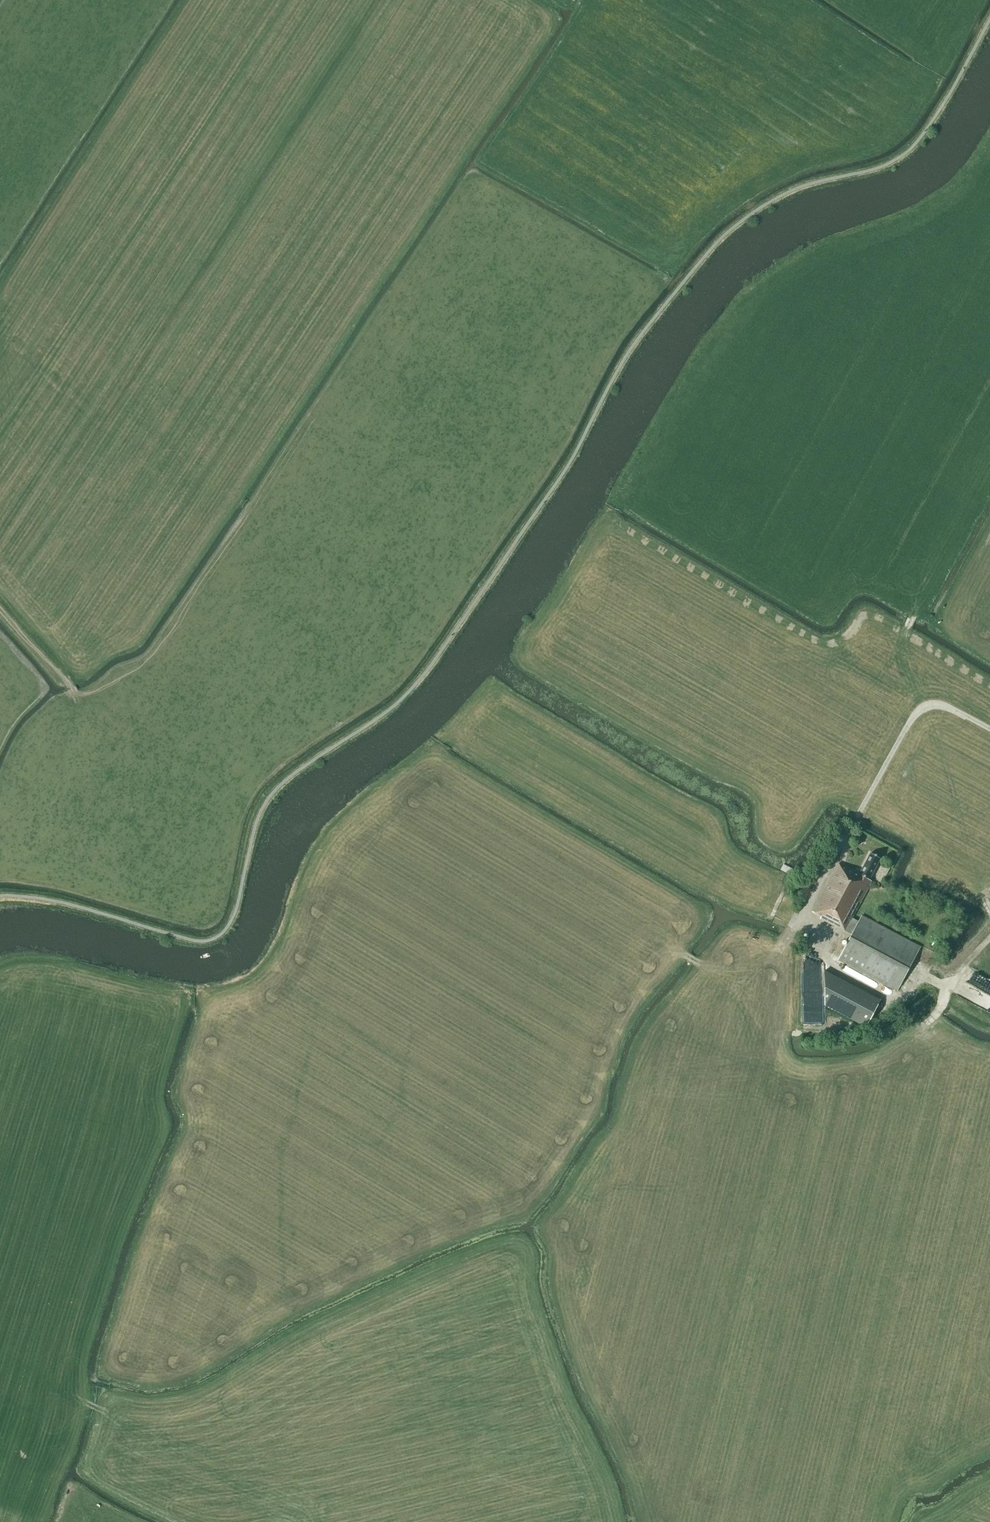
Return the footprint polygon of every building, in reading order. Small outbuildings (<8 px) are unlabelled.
[(920,948),(861,917),(858,922),(852,919),(871,882),(869,881),(880,860),(870,854),(859,876),(838,864),(812,913),(821,918),(820,920),(844,933),(851,936),(838,960),(897,991),(920,948)] [(865,1028),(879,1001),(825,972),(825,1007),(865,1028)] [(973,988),(968,1003),(989,1010),(989,993),(973,988)]
